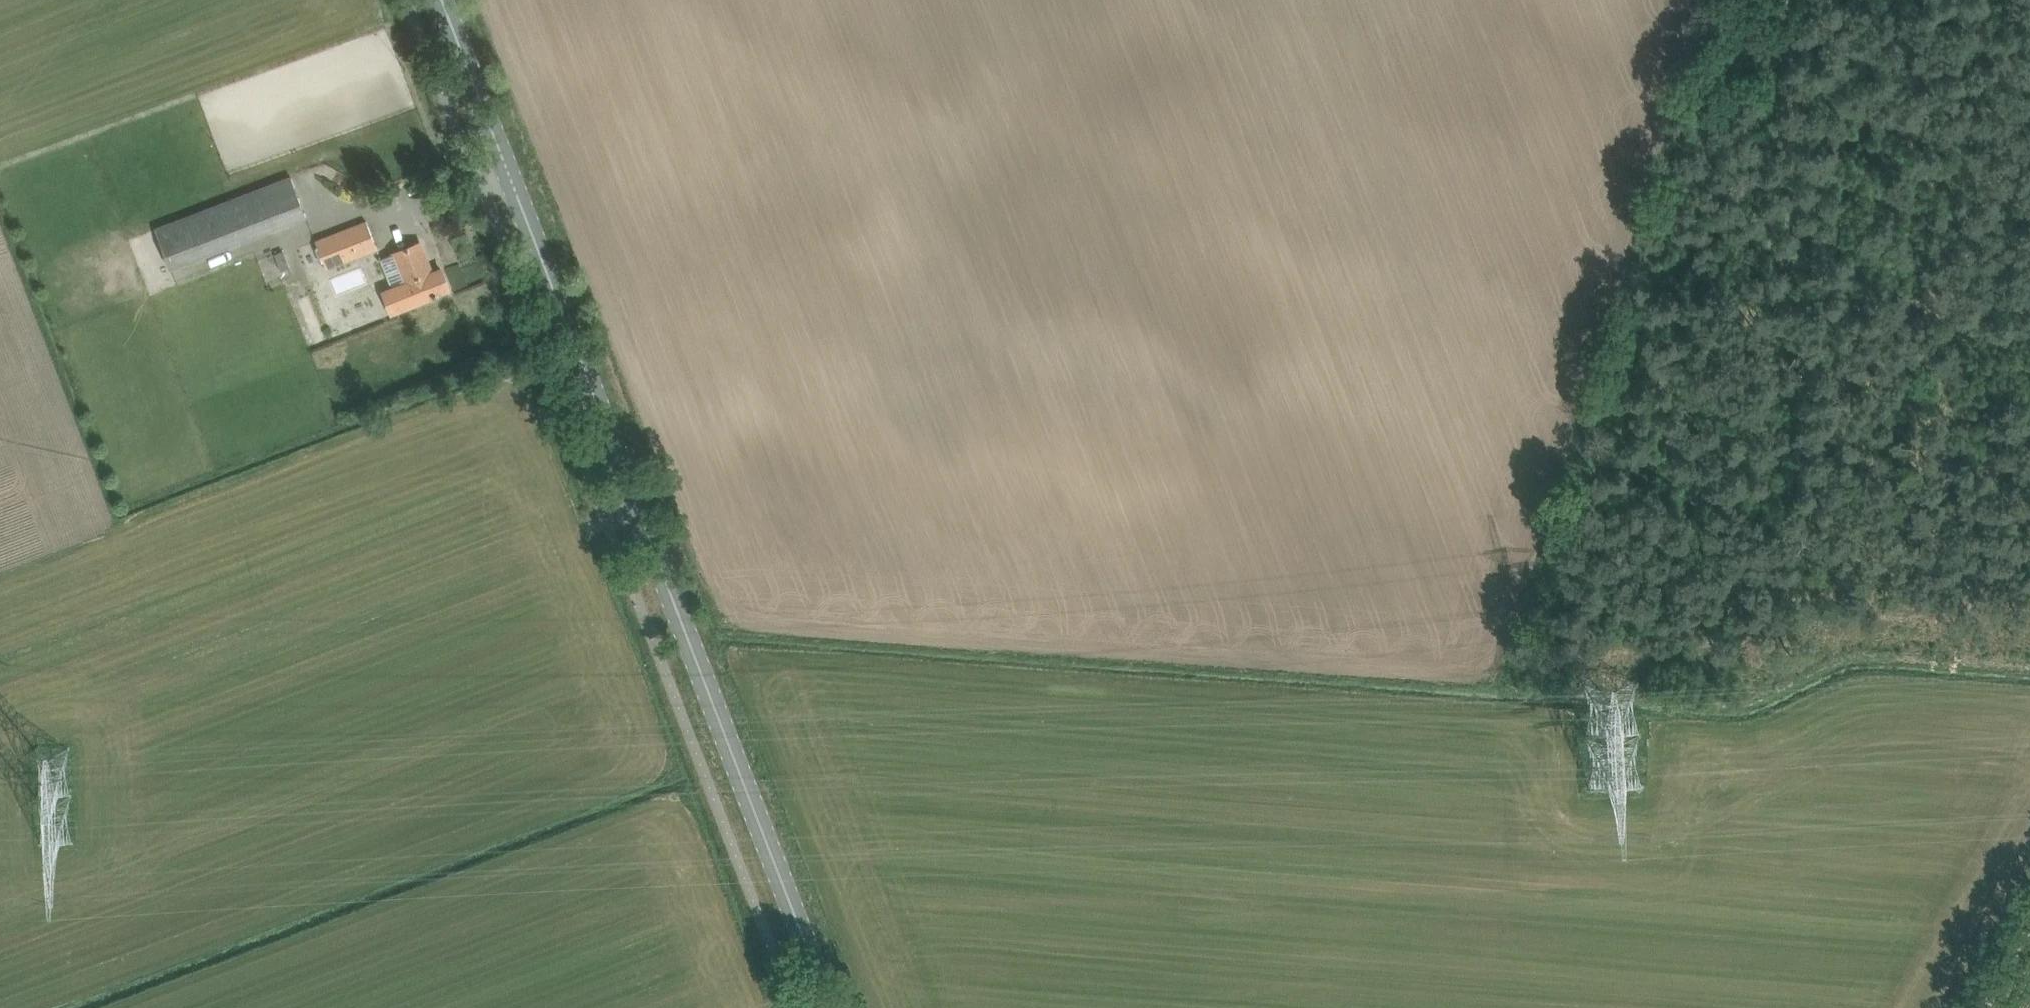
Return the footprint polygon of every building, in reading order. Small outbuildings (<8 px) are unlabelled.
[(291,175),(155,227),(171,269),(307,217),(291,175)] [(366,217),(316,237),(328,268),(379,248),(366,217)] [(420,243),(401,250),(392,254),(403,281),(382,289),(391,313),(433,296),(434,297),(438,295),(437,294),(449,289),(441,269),(432,272),(420,243)] [(284,249),(276,252),(282,269),(290,266),(284,249)]
